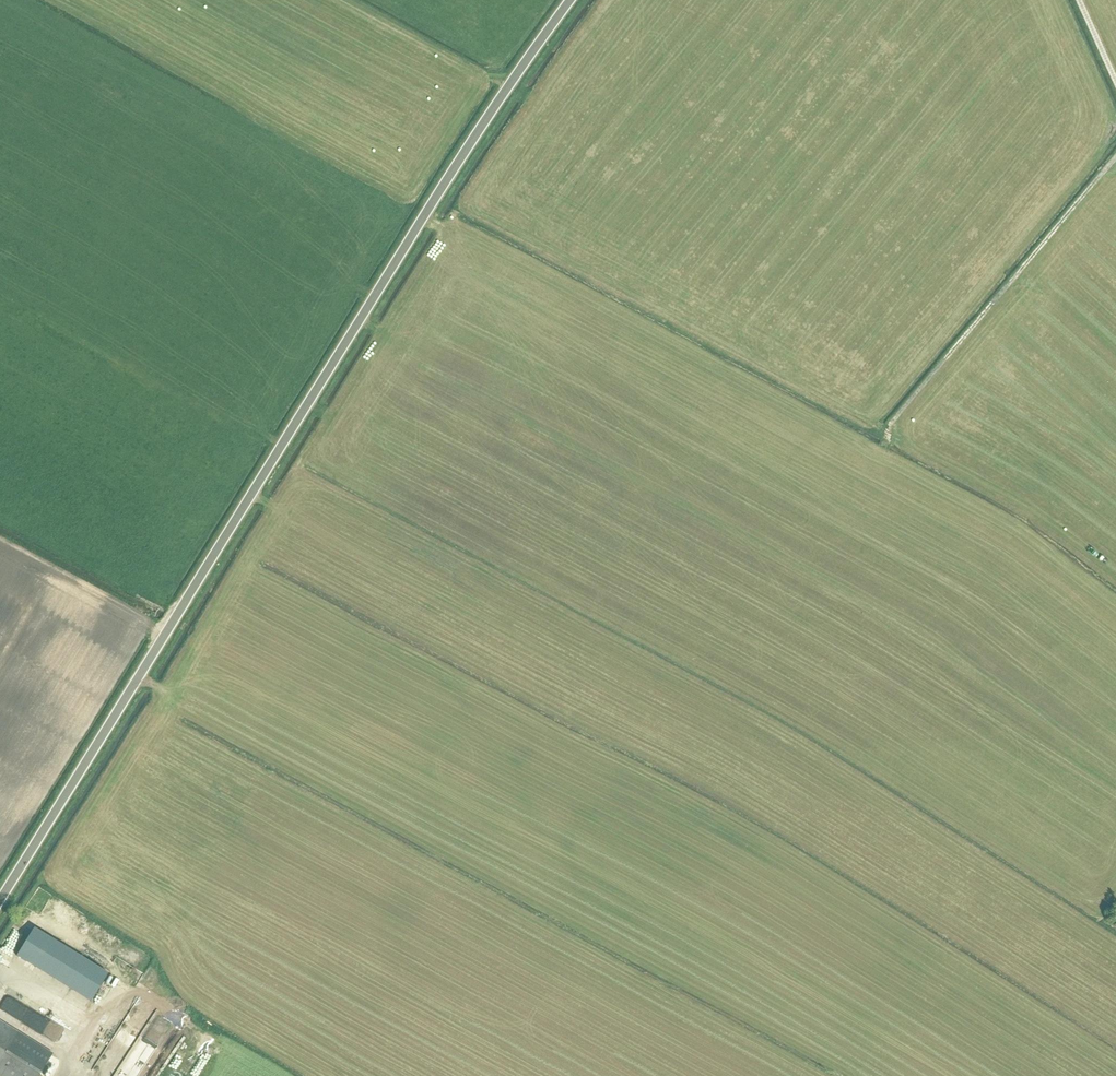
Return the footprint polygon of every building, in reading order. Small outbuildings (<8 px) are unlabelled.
[(52,940),(33,928),(16,956),(35,968),(91,1002),(108,974),(52,940)] [(52,1054),(0,1022),(0,1075),(39,1075),(52,1054)]
